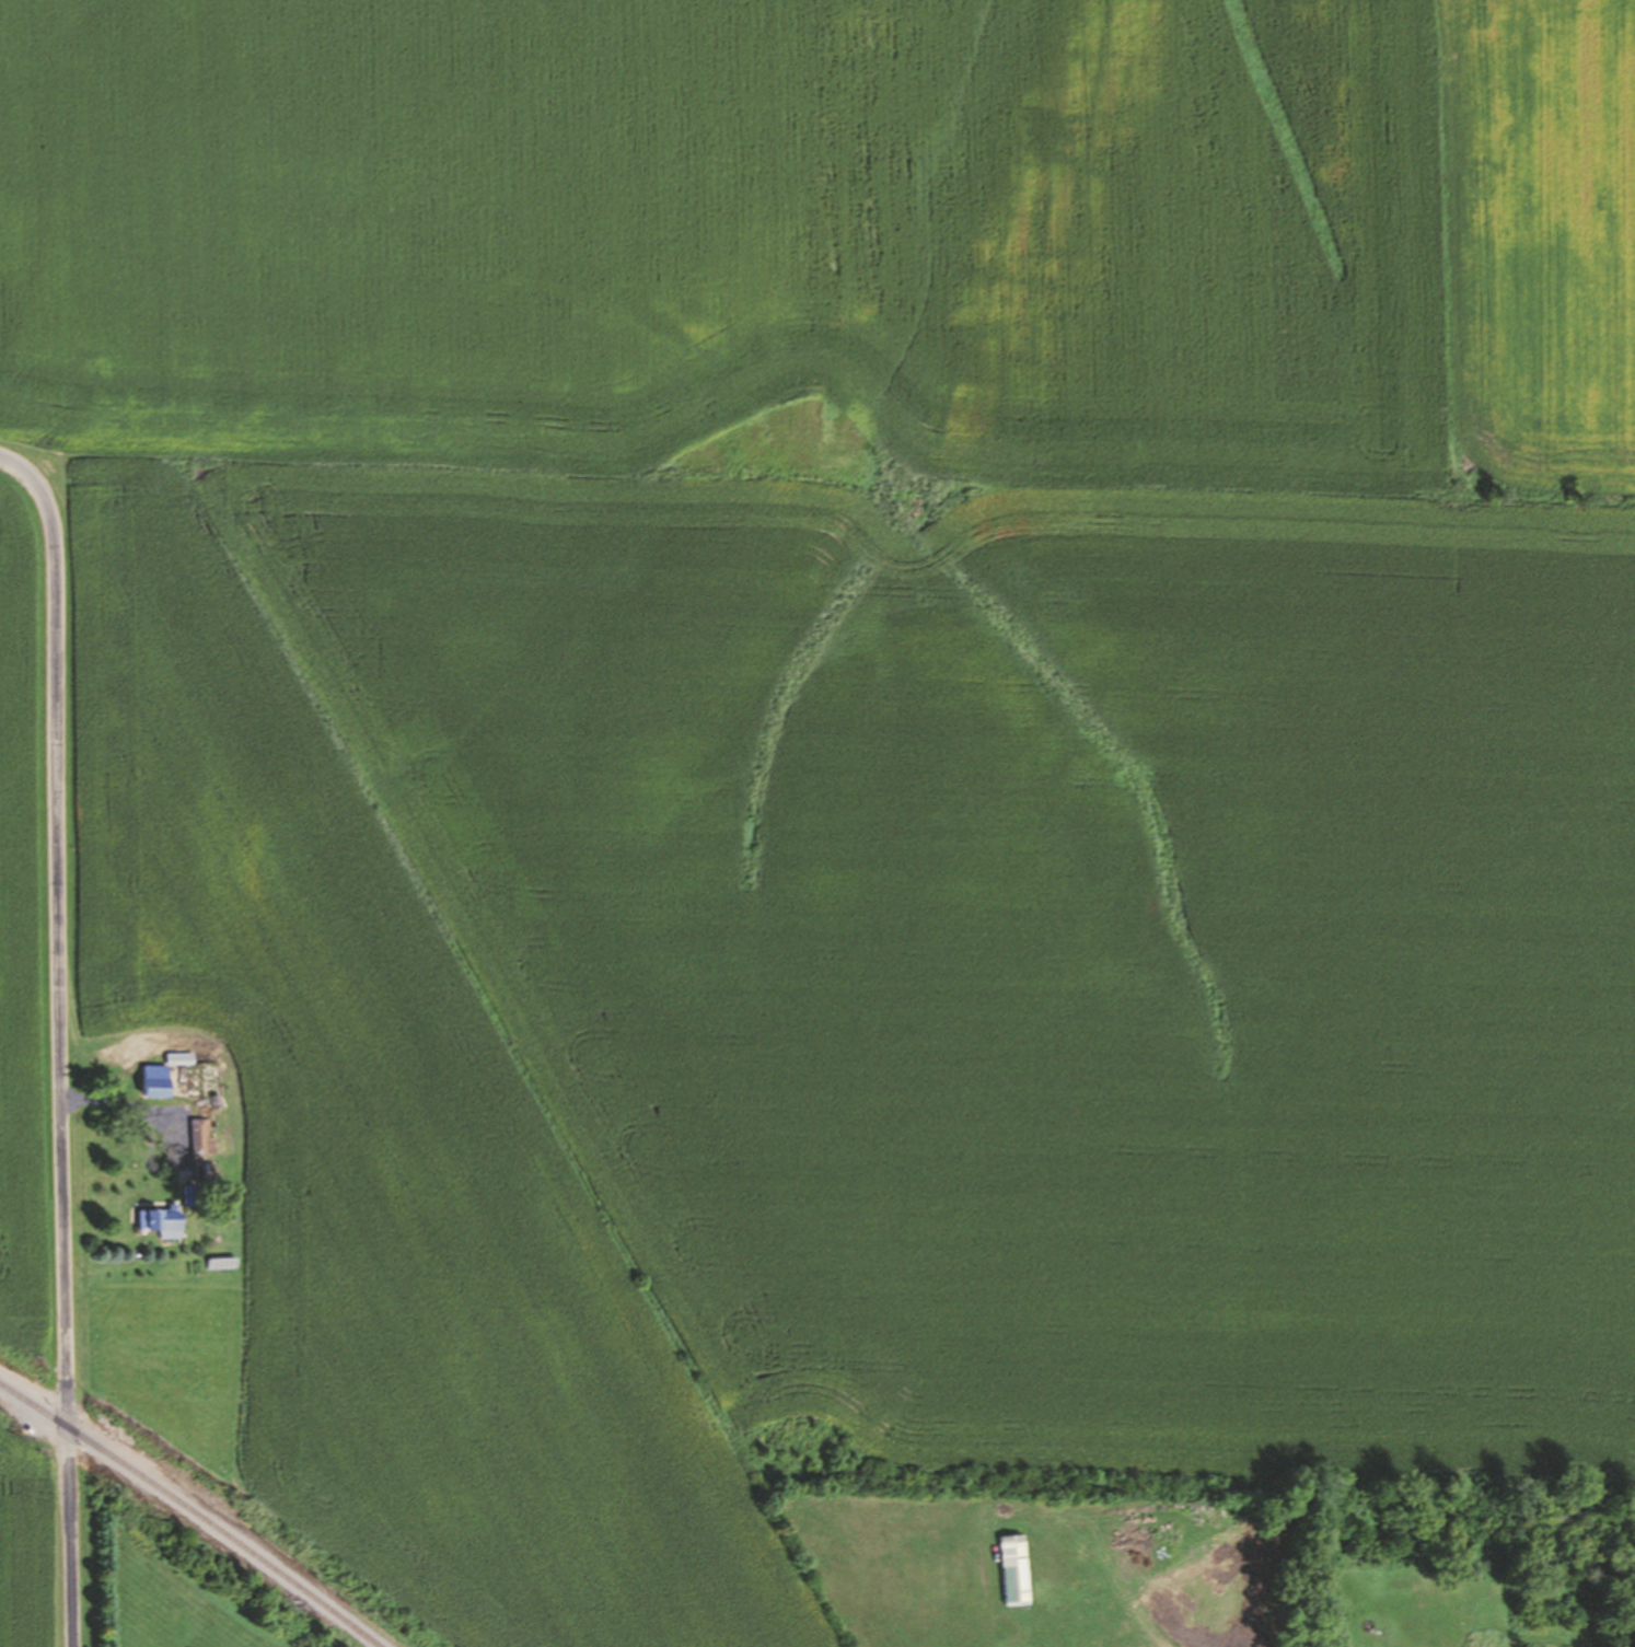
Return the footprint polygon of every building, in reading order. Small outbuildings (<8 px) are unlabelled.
[(142,1090),(167,1090),(167,1064),(192,1064),(192,1052),(166,1053),(166,1064),(142,1064),(142,1090)] [(212,1155),(212,1118),(190,1118),(190,1155),(212,1155)] [(195,1162),(195,1193),(212,1193),(212,1162),(195,1162)] [(158,1230),(159,1239),(179,1239),(178,1209),(137,1209),(137,1230),(158,1230)] [(1023,1535),(999,1536),(1002,1605),(1027,1604),(1023,1535)]
